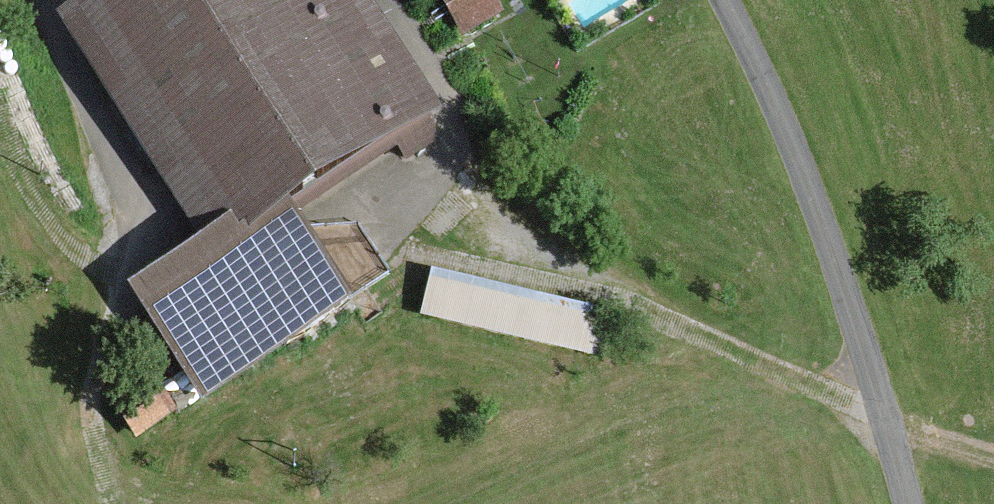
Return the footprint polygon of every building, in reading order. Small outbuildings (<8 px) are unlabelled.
[(204,239),(129,289),(205,403),(352,305),(291,214),(442,114),(365,0),(85,0),(56,19),(204,239)] [(511,14),(502,0),(441,0),(467,41),(511,14)] [(598,348),(604,300),(431,280),(425,329),(598,348)]
